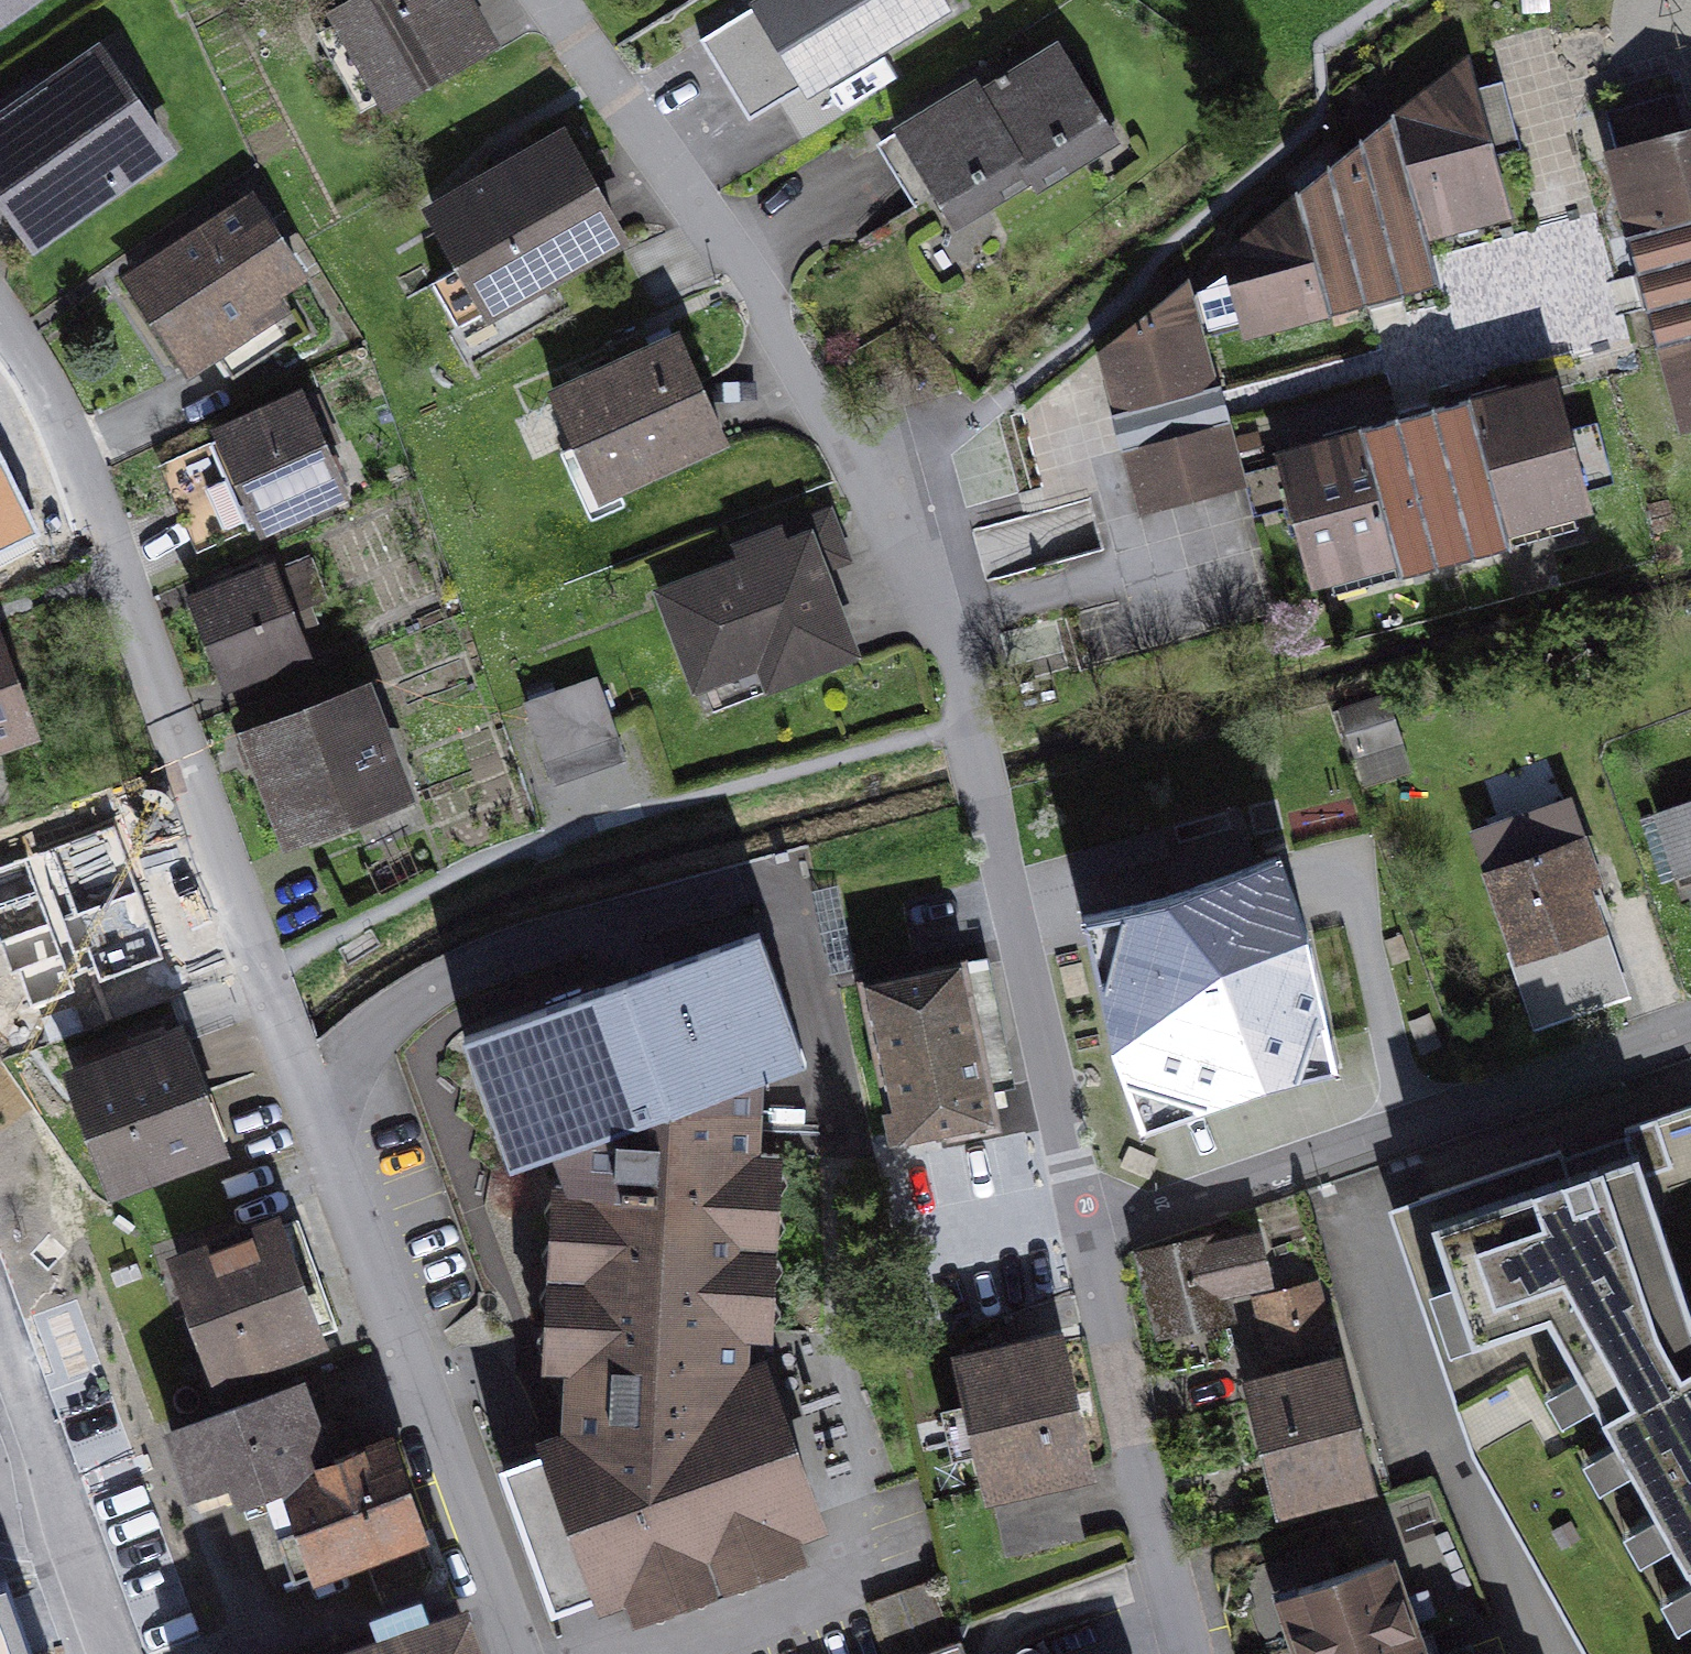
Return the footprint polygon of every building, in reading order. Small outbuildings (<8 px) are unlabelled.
[(27,0),(0,0),(0,18),(27,0)] [(339,19),(387,102),(487,45),(461,0),(372,0),(339,19)] [(760,5),(808,85),(880,41),(883,47),(944,10),(937,0),(769,0),(760,5)] [(983,93),(1035,184),(1041,194),(1121,145),(1060,46),(983,93)] [(57,228),(166,152),(99,56),(0,125),(0,145),(57,228)] [(1235,273),(1195,297),(1207,338),(1238,329),(1242,346),(1407,299),(1403,285),(1438,275),(1425,228),(1500,207),(1486,155),(1518,146),(1501,87),(1470,95),(1464,76),(1399,128),(1406,155),(1368,164),(1363,140),(1326,168),(1334,198),(1300,207),(1232,263),(1235,273)] [(1035,184),(983,93),(978,85),(882,143),(920,205),(937,195),(958,231),(1035,184)] [(1609,123),(1649,270),(1637,274),(1647,314),(1660,310),(1690,423),(1690,422),(1690,137),(1688,138),(1679,104),(1609,123)] [(501,175),(434,214),(465,267),(435,284),(459,330),(619,238),(561,134),(497,166),(501,175)] [(251,204),(135,280),(193,370),(217,354),(233,380),(289,344),(261,301),(298,277),(251,204)] [(1100,357),(1115,412),(1215,386),(1188,281),(1100,357)] [(678,339),(556,395),(602,497),(725,440),(678,339)] [(1221,385),(1215,386),(1115,412),(1125,452),(1231,425),(1221,385)] [(1363,442),(1286,463),(1316,575),(1393,553),(1401,580),(1513,549),(1506,523),(1584,501),(1553,390),(1477,411),(1473,397),(1359,429),(1363,442)] [(230,446),(171,472),(202,543),(262,517),(265,523),(340,490),(322,449),(338,443),(320,402),(304,410),(301,403),(225,436),(230,446)] [(1248,488),(1231,425),(1125,452),(1142,516),(1248,488)] [(29,532),(0,468),(0,544),(29,532)] [(749,571),(668,601),(698,684),(778,654),(787,677),(851,653),(820,568),(835,562),(820,520),(741,549),(749,571)] [(304,608),(289,571),(203,605),(232,678),(300,651),(286,615),(304,608)] [(0,661),(0,737),(25,728),(0,661)] [(597,679),(526,704),(555,785),(626,760),(597,679)] [(402,794),(365,697),(256,739),(292,836),(402,794)] [(1385,698),(1344,712),(1358,753),(1399,739),(1385,698)] [(1480,833),(1521,952),(1596,926),(1581,884),(1597,878),(1570,801),(1559,805),(1538,745),(1478,765),(1499,827),(1480,833)] [(1660,816),(1681,876),(1690,873),(1690,805),(1660,816)] [(56,849),(1,868),(0,867),(0,981),(92,948),(56,849)] [(1167,898),(1084,916),(1115,1047),(1145,1127),(1267,1082),(1339,1066),(1310,937),(1280,857),(1167,898)] [(760,933),(464,1038),(511,1168),(562,1150),(576,1187),(567,1187),(559,1364),(574,1364),(571,1431),(544,1441),(546,1450),(501,1467),(552,1612),(600,1594),(602,1602),(628,1593),(632,1605),(801,1544),(795,1529),(817,1522),(761,1366),(738,1374),(741,1332),(759,1332),(768,1155),(751,1154),(757,1081),(807,1060),(760,933)] [(986,960),(865,984),(897,1139),(935,1132),(937,1137),(996,1125),(981,1053),(1004,1048),(986,960)] [(148,1032),(77,1058),(122,1181),(228,1142),(189,1037),(154,1049),(148,1032)] [(1622,1136),(1387,1213),(1473,1462),(1580,1653),(1690,1653),(1690,1112),(1622,1136)] [(336,1328),(297,1223),(188,1263),(226,1369),(336,1328)] [(1221,1238),(1146,1257),(1162,1332),(1225,1317),(1219,1291),(1264,1282),(1255,1241),(1223,1248),(1221,1238)] [(1316,1285),(1257,1299),(1277,1380),(1262,1384),(1269,1411),(1260,1413),(1283,1506),(1366,1485),(1316,1285)] [(1059,1344),(965,1365),(1007,1555),(1073,1541),(1058,1474),(1086,1468),(1059,1344)] [(331,1463),(302,1386),(172,1432),(197,1501),(240,1486),(243,1497),(331,1463)] [(331,1463),(243,1497),(276,1586),(365,1552),(384,1610),(430,1593),(426,1586),(428,1578),(430,1573),(437,1570),(391,1441),(331,1463)] [(1220,1555),(1251,1653),(1420,1653),(1386,1563),(1354,1572),(1338,1523),(1220,1555)] [(887,1653),(931,1653),(954,1646),(932,1583),(869,1603),(887,1653)] [(2,1606),(0,1607),(0,1653),(19,1653),(2,1606)] [(960,1644),(954,1646),(931,1653),(963,1653),(960,1644)]
